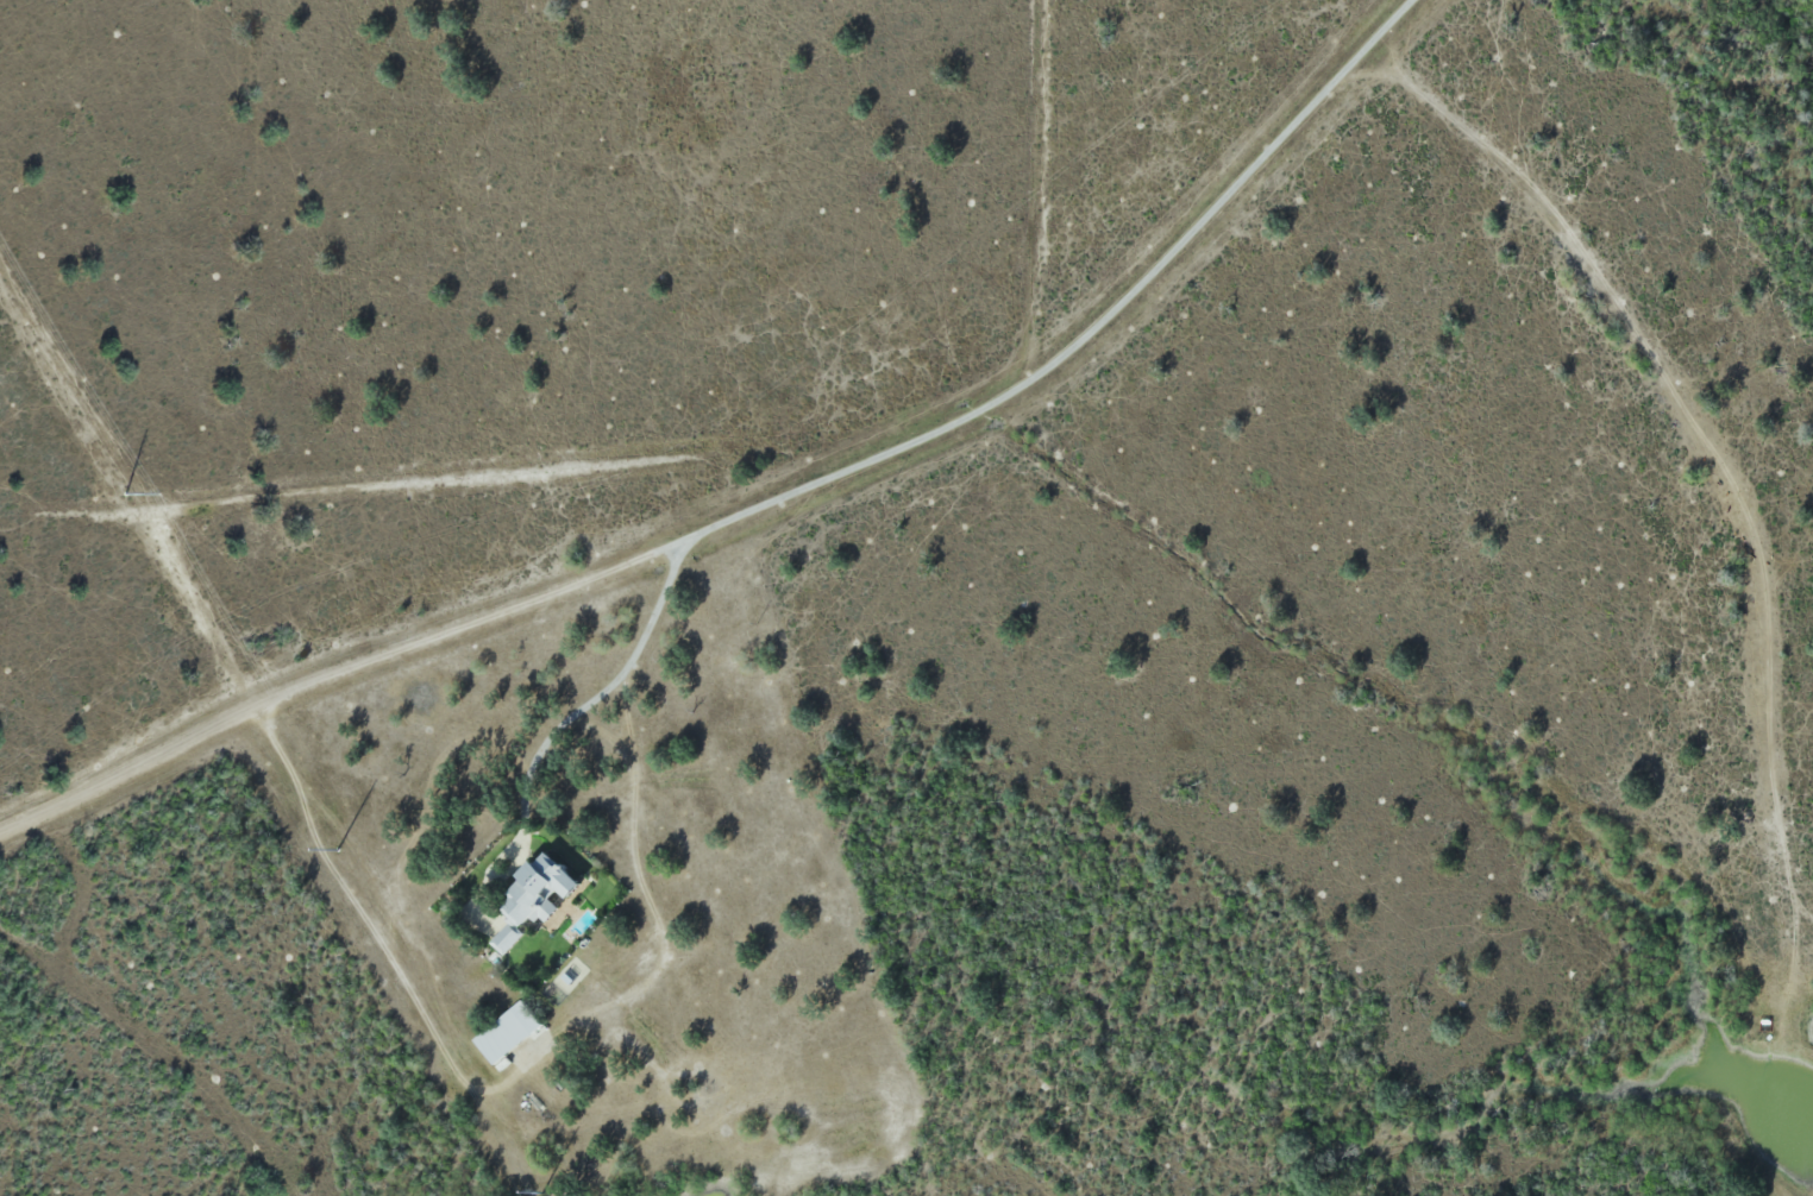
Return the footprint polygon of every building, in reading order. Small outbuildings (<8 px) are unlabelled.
[(504,906),(529,928),(542,914),(550,922),(563,907),(555,900),(565,889),(577,900),(591,883),(554,850),(504,906)] [(527,934),(513,921),(494,943),(508,955),(527,934)] [(475,1040),(497,1067),(548,1026),(526,999),(475,1040)]
